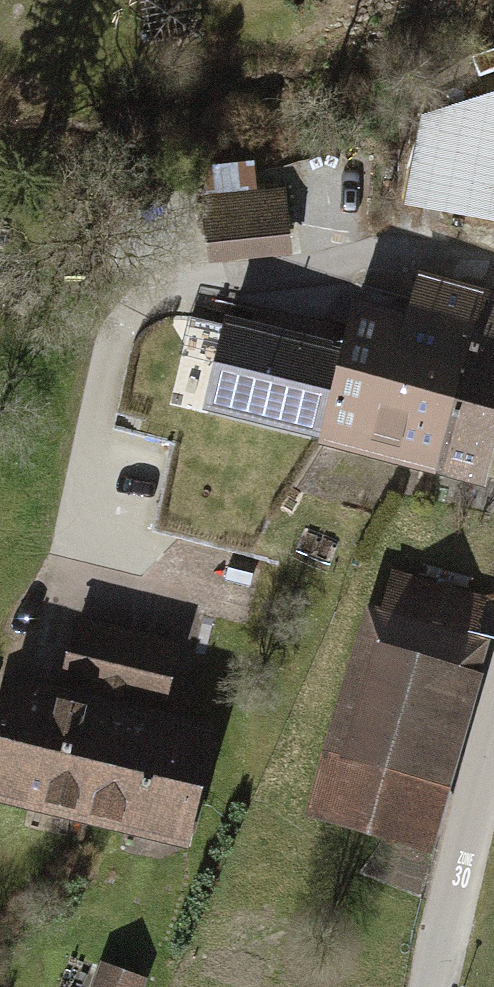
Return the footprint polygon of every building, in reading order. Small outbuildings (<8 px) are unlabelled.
[(427,116),(409,203),(493,217),(493,95),(427,116)] [(282,199),(205,207),(210,263),(289,254),(282,199)] [(462,381),(483,301),(419,284),(414,303),(363,289),(346,354),(326,433),(439,462),(462,381)] [(483,300),(483,301),(462,381),(493,390),(493,303),(483,300)] [(209,405),(326,433),(346,354),(228,325),(209,405)] [(462,381),(439,462),(483,474),(491,447),(493,448),(493,390),(462,381)] [(477,601),(396,578),(329,813),(411,836),(477,601)] [(126,635),(78,623),(63,684),(73,686),(68,703),(10,689),(0,729),(0,790),(83,810),(126,635)] [(181,834),(205,737),(146,722),(151,705),(160,707),(175,647),(126,635),(83,810),(181,834)] [(70,986),(92,986),(97,957),(75,953),(70,986)] [(106,972),(100,986),(136,986),(137,984),(106,972)]
